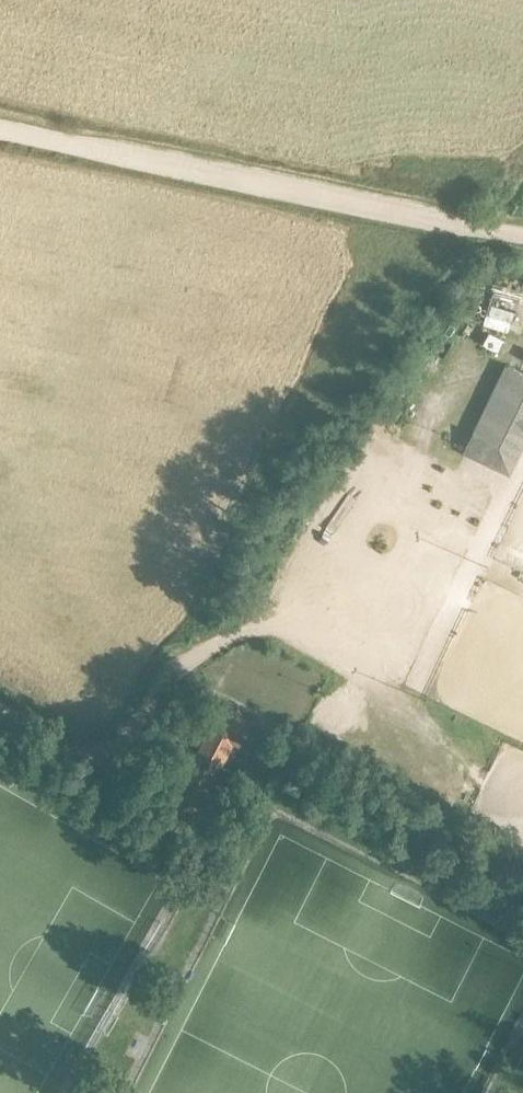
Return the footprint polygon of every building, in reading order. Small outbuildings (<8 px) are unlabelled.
[(498,351),(504,339),(489,332),(483,344),(498,351)] [(472,432),(499,445),(522,397),(522,373),(505,364),(472,432)] [(210,729),(193,762),(173,800),(196,813),(234,741),(239,744),(252,721),(217,702),(204,726),(210,729)]
